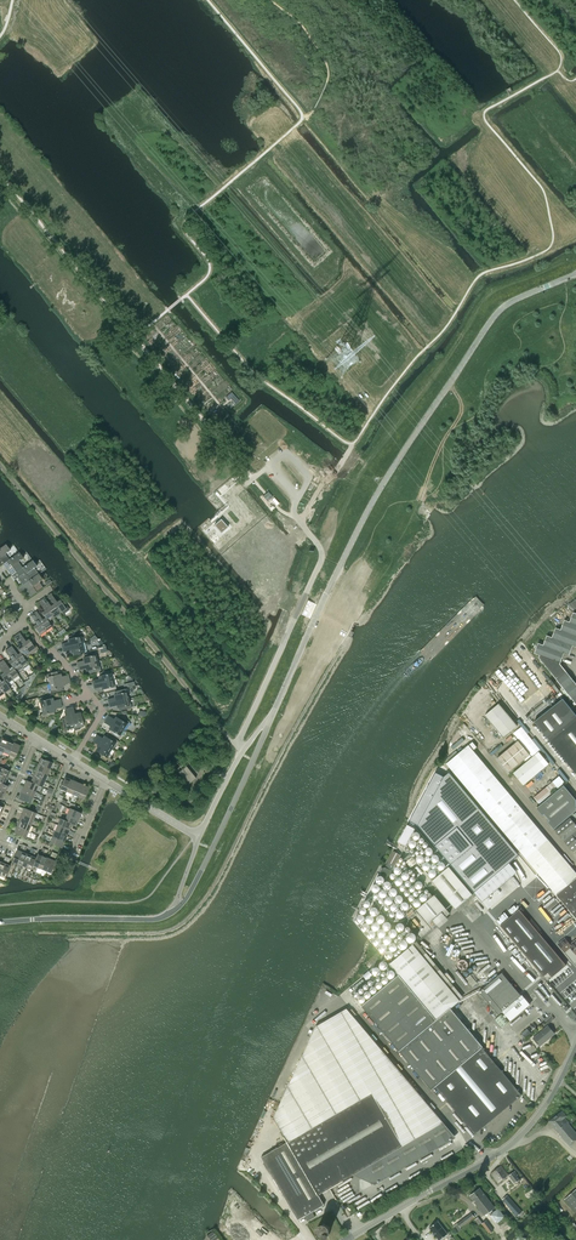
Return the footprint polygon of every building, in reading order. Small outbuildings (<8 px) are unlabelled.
[(226,397),(229,400),(234,396),(231,392),(226,397)] [(220,520),(214,525),(221,533),(227,528),(220,520)] [(9,559),(5,554),(10,551),(6,544),(0,548),(0,566),(3,564),(9,560),(9,559)] [(12,576),(17,572),(22,568),(22,567),(18,562),(23,559),(19,552),(9,559),(9,560),(3,564),(12,576)] [(36,575),(38,574),(34,568),(37,566),(32,560),(22,567),(22,568),(17,572),(21,578),(18,579),(22,585),(25,583),(36,576),(36,575)] [(25,583),(22,585),(31,597),(43,588),(39,582),(43,580),(38,574),(36,575),(36,576),(25,583)] [(310,576),(305,574),(298,589),(303,591),(310,576)] [(54,604),(60,613),(62,612),(63,614),(69,609),(64,602),(62,603),(60,600),(57,602),(51,593),(47,596),(51,601),(54,604)] [(54,617),(60,613),(54,604),(51,601),(49,603),(45,597),(41,600),(54,617)] [(48,621),(54,617),(41,600),(38,602),(45,611),(42,613),(43,615),(45,618),(48,622),(48,621)] [(316,604),(307,600),(301,614),(310,618),(316,604)] [(52,627),(48,621),(48,622),(45,618),(43,615),(40,617),(36,611),(33,613),(46,631),(52,627)] [(46,631),(33,613),(30,615),(36,624),(33,626),(40,635),(46,631)] [(575,636),(575,625),(569,622),(564,620),(561,630),(575,636)] [(573,646),(575,647),(575,636),(561,630),(556,628),(552,637),(573,646)] [(20,632),(16,635),(31,655),(39,649),(36,645),(34,646),(29,639),(26,641),(20,632)] [(61,644),(62,648),(82,643),(80,638),(82,637),(81,633),(68,636),(69,639),(68,640),(68,642),(61,644)] [(25,659),(31,655),(16,635),(13,637),(20,646),(17,648),(20,653),(23,656),(25,659)] [(543,645),(564,654),(569,655),(573,646),(552,637),(547,635),(543,645)] [(85,642),(82,643),(62,648),(63,651),(70,650),(71,653),(72,652),(73,655),(87,652),(85,642)] [(534,653),(540,655),(560,663),(564,654),(543,645),(538,643),(534,653)] [(530,657),(533,655),(524,644),(516,650),(521,657),(527,652),(530,657)] [(11,646),(8,648),(21,666),(23,669),(29,665),(27,662),(25,659),(23,656),(20,653),(18,655),(11,646)] [(8,648),(5,651),(11,659),(8,662),(12,667),(15,670),(17,673),(23,669),(21,666),(8,648)] [(77,663),(78,666),(97,661),(96,656),(97,656),(96,652),(84,655),(84,658),(83,658),(84,661),(77,663)] [(539,658),(556,680),(566,672),(560,664),(560,663),(540,655),(539,658)] [(15,670),(12,667),(9,669),(3,660),(0,662),(12,679),(18,675),(17,673),(15,670)] [(98,667),(97,661),(78,666),(79,670),(86,668),(86,671),(87,671),(88,674),(101,671),(100,667),(98,667)] [(7,684),(12,679),(0,662),(0,669),(3,673),(0,675),(4,680),(6,684),(7,684)] [(92,681),(93,685),(113,680),(111,675),(113,674),(112,670),(99,673),(100,676),(99,676),(99,679),(92,681)] [(48,678),(50,684),(69,679),(68,675),(61,677),(60,674),(59,674),(59,671),(46,674),(47,679),(48,678)] [(558,686),(560,685),(564,689),(574,682),(566,672),(556,680),(557,680),(555,682),(558,686)] [(70,683),(69,679),(50,684),(51,689),(49,689),(50,694),(63,691),(62,687),(63,687),(63,684),(70,683)] [(7,684),(6,684),(4,680),(1,682),(0,681),(0,687),(4,693),(10,689),(7,684)] [(113,680),(93,685),(94,688),(101,687),(102,689),(103,689),(104,692),(116,689),(115,685),(114,685),(113,680)] [(569,695),(567,696),(569,700),(572,699),(575,695),(575,684),(574,682),(564,689),(569,695)] [(108,699),(108,703),(128,698),(127,693),(128,693),(127,688),(114,692),(115,695),(114,695),(115,698),(108,699)] [(40,702),(41,708),(61,703),(60,700),(53,701),(52,698),(51,699),(50,696),(38,699),(39,703),(40,702)] [(129,704),(128,698),(108,703),(109,707),(116,705),(117,708),(118,708),(119,711),(132,708),(131,703),(129,704)] [(535,722),(536,723),(548,713),(564,700),(563,699),(535,722)] [(548,713),(536,723),(550,740),(549,741),(575,774),(575,715),(564,700),(548,713)] [(62,707),(61,703),(41,708),(43,713),(41,714),(42,718),(55,715),(54,712),(55,711),(55,709),(62,707)] [(499,703),(485,715),(488,719),(485,721),(488,724),(490,722),(503,737),(517,726),(499,703)] [(73,707),(69,708),(74,728),(74,730),(80,729),(79,728),(84,727),(81,714),(77,715),(77,714),(74,714),(73,707)] [(68,729),(74,728),(69,708),(65,709),(67,716),(64,717),(64,718),(61,719),(64,731),(69,730),(68,729)] [(108,716),(106,719),(123,730),(126,725),(127,726),(129,722),(118,715),(117,718),(116,717),(114,720),(108,716)] [(120,734),(123,730),(106,719),(104,722),(110,726),(109,729),(110,729),(108,732),(119,739),(121,735),(120,734)] [(96,735),(94,738),(111,748),(114,744),(116,745),(118,741),(107,734),(105,737),(104,736),(103,739),(96,735)] [(109,753),(111,748),(94,738),(93,741),(99,745),(97,748),(98,748),(97,751),(108,758),(110,754),(109,753)] [(9,755),(14,743),(8,740),(3,752),(9,755)] [(518,741),(497,758),(508,772),(529,755),(530,756),(536,752),(527,742),(523,746),(518,741)] [(510,839),(526,858),(575,918),(575,873),(548,839),(501,784),(473,751),(476,747),(472,742),(446,764),(478,801),(510,839)] [(14,743),(9,755),(15,757),(20,746),(14,743)] [(538,752),(513,773),(523,785),(548,764),(538,752)] [(41,758),(38,764),(50,769),(52,763),(41,758)] [(50,769),(38,764),(35,770),(47,775),(50,769)] [(196,778),(186,766),(178,772),(188,784),(196,778)] [(7,778),(10,771),(0,767),(0,775),(7,778)] [(35,770),(33,776),(45,781),(47,775),(35,770)] [(412,821),(409,826),(412,828),(414,824),(415,823),(418,825),(474,892),(509,863),(500,853),(510,845),(450,772),(444,777),(437,773),(412,821)] [(33,776),(31,782),(30,782),(38,786),(42,788),(45,781),(33,776)] [(552,782),(534,798),(539,804),(558,789),(565,783),(559,776),(552,782)] [(60,789),(66,791),(71,780),(65,777),(60,789)] [(35,792),(38,786),(30,782),(31,782),(26,780),(24,787),(35,792)] [(77,782),(71,780),(66,791),(72,794),(77,782)] [(83,785),(77,782),(72,794),(78,797),(83,785)] [(4,784),(4,785),(0,783),(0,791),(5,793),(8,786),(4,784)] [(83,785),(78,797),(84,799),(89,788),(83,785)] [(544,814),(549,820),(548,822),(554,829),(575,810),(575,801),(575,800),(563,785),(536,808),(542,816),(544,814)] [(21,793),(33,798),(35,792),(24,787),(21,793)] [(30,804),(33,798),(21,793),(18,799),(30,804)] [(22,814),(33,819),(36,813),(24,808),(22,814)] [(67,814),(79,819),(81,813),(70,808),(67,814)] [(33,819),(22,814),(19,820),(31,825),(33,819)] [(67,814),(64,820),(72,824),(76,826),(79,819),(67,814)] [(556,828),(554,830),(573,852),(575,850),(575,825),(569,817),(556,828)] [(60,818),(58,825),(69,830),(72,824),(64,820),(60,818)] [(31,825),(19,820),(17,827),(28,831),(31,825)] [(67,836),(69,830),(58,825),(55,831),(67,836)] [(398,842),(402,844),(406,846),(415,829),(407,825),(398,842)] [(14,833),(26,838),(28,831),(17,827),(14,833)] [(64,842),(67,836),(55,831),(52,837),(64,842)] [(50,843),(61,848),(64,842),(52,837),(50,843)] [(21,866),(26,854),(24,853),(27,846),(25,845),(23,850),(22,852),(17,864),(21,866)] [(17,864),(22,852),(17,850),(12,861),(17,864)] [(392,871),(395,865),(400,855),(393,851),(388,861),(384,868),(382,867),(379,872),(389,877),(392,871)] [(26,868),(31,856),(26,854),(21,866),(26,868)] [(37,867),(42,856),(37,854),(35,858),(36,858),(33,865),(33,866),(37,867)] [(36,858),(35,858),(31,856),(26,868),(31,870),(33,866),(33,865),(36,858)] [(42,869),(47,858),(42,856),(37,867),(42,869)] [(47,871),(52,860),(47,858),(42,869),(47,871)] [(52,860),(47,871),(52,873),(57,862),(52,860)] [(0,875),(0,876),(5,878),(10,866),(5,864),(0,875)] [(432,881),(448,899),(465,885),(449,867),(432,881)] [(465,885),(448,899),(456,909),(472,895),(465,885)] [(417,909),(426,918),(433,927),(450,913),(434,894),(417,909)] [(543,977),(548,973),(552,977),(566,965),(519,909),(500,925),(543,977)] [(569,946),(575,954),(575,940),(570,944),(565,938),(558,944),(564,951),(569,946)] [(413,944),(390,964),(399,974),(437,1020),(451,1008),(460,1001),(413,944)] [(498,1015),(502,1011),(510,1020),(530,1004),(527,1001),(526,1001),(523,999),(524,998),(522,995),(521,996),(502,973),(484,988),(483,988),(479,992),(498,1015)] [(399,974),(362,1006),(432,1090),(435,1087),(475,1134),(521,1095),(451,1008),(437,1020),(399,974)] [(560,977),(554,982),(557,986),(558,985),(560,987),(557,990),(562,996),(565,994),(563,992),(575,982),(569,975),(563,981),(560,977)] [(287,1143),(261,1157),(298,1220),(324,1205),(319,1195),(355,1175),(376,1184),(456,1138),(443,1122),(347,1009),(316,1028),(274,1119),(285,1137),(284,1137),(287,1143)] [(502,1013),(495,1020),(502,1028),(509,1021),(506,1017),(504,1015),(502,1013)] [(540,1046),(554,1034),(548,1026),(533,1038),(537,1043),(536,1043),(537,1044),(538,1044),(540,1046)] [(568,1124),(568,1123),(564,1118),(563,1118),(566,1116),(562,1111),(548,1122),(569,1146),(575,1140),(575,1133),(568,1124)] [(498,1182),(507,1176),(510,1177),(515,1183),(520,1179),(514,1172),(511,1174),(507,1173),(501,1165),(491,1173),(498,1182)] [(510,1191),(502,1181),(499,1184),(504,1190),(502,1192),(505,1195),(510,1191)] [(470,1196),(483,1213),(484,1215),(494,1207),(480,1188),(470,1196)] [(564,1200),(575,1213),(575,1189),(564,1200)] [(512,1200),(507,1205),(517,1216),(522,1212),(512,1200)] [(505,1217),(499,1208),(489,1214),(496,1223),(505,1217)] [(313,1212),(305,1216),(307,1221),(315,1216),(313,1212)] [(471,1213),(458,1223),(453,1226),(457,1232),(462,1229),(461,1227),(474,1217),(471,1213)] [(489,1233),(493,1230),(486,1220),(482,1222),(478,1217),(475,1220),(479,1225),(481,1223),(489,1233)] [(429,1227),(439,1239),(448,1233),(438,1221),(429,1227)] [(324,1236),(326,1236),(329,1234),(330,1234),(330,1233),(330,1227),(330,1226),(329,1227),(324,1224),(324,1223),(324,1224),(319,1227),(318,1226),(318,1227),(318,1228),(318,1233),(318,1234),(319,1233),(323,1236),(323,1237),(324,1237),(324,1236)]
